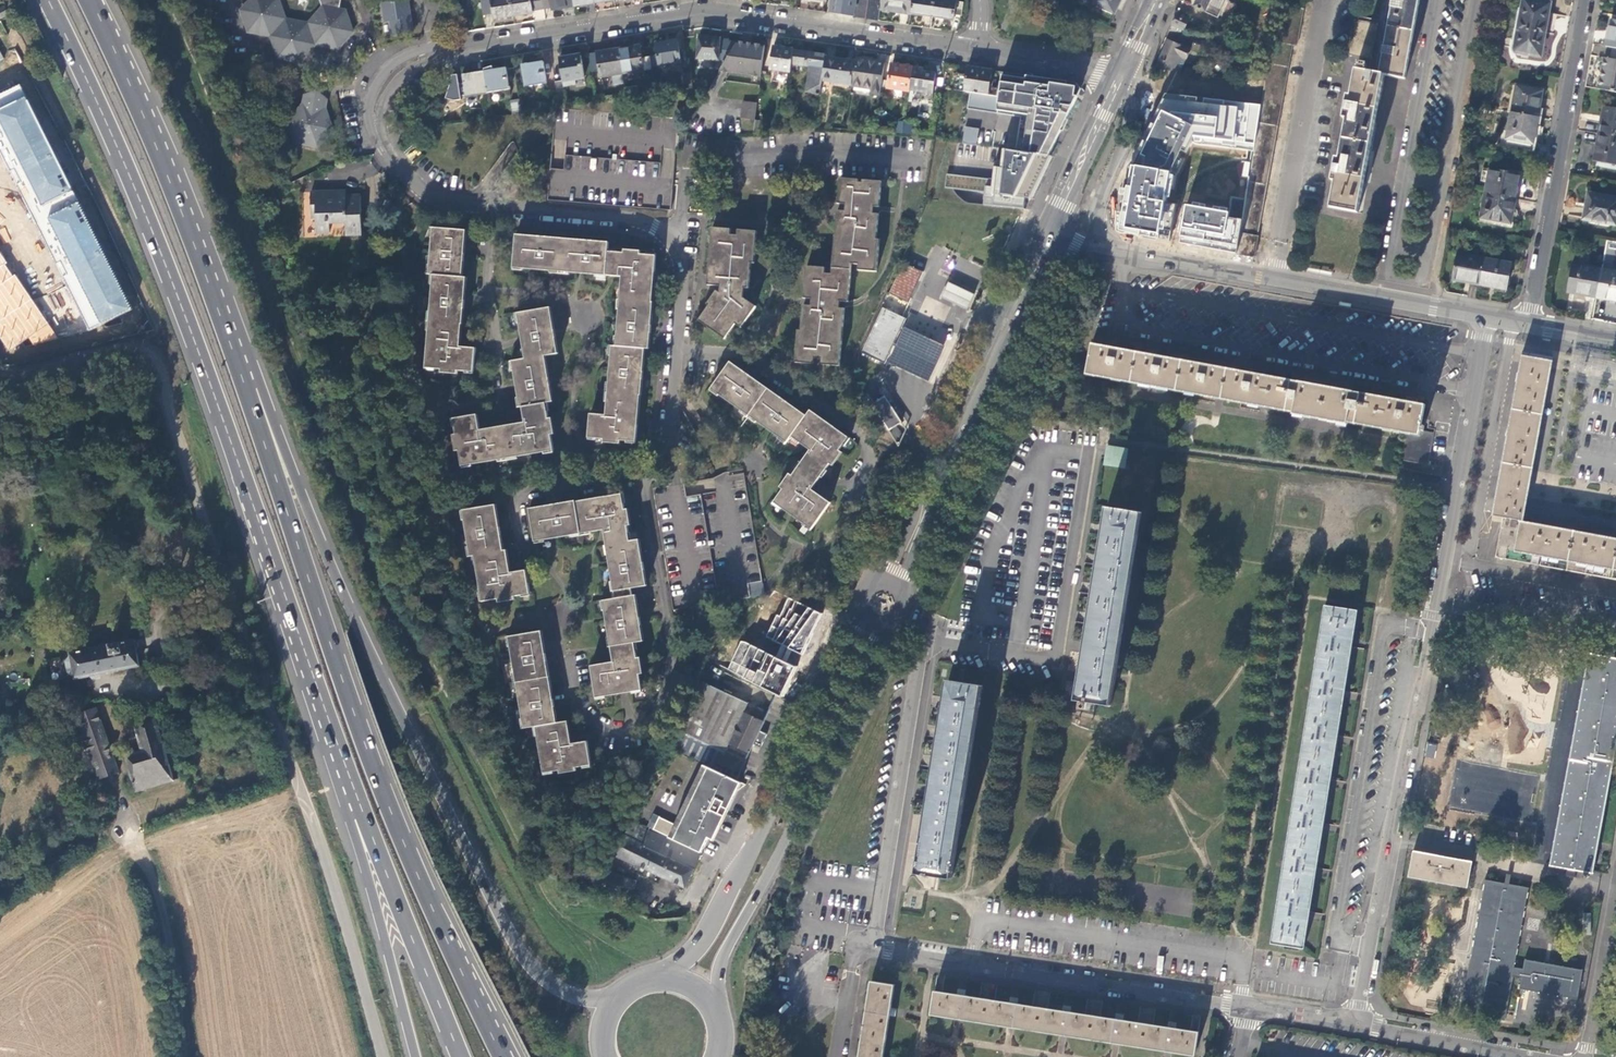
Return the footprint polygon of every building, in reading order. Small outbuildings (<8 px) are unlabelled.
[(241,10),(248,32),(270,36),(278,58),(299,63),(314,45),(338,50),(346,40),(353,33),(346,11),(339,10),(341,0),(320,0),(322,6),(308,23),(286,18),(279,0),(249,0),(241,10)] [(393,36),(413,32),(409,11),(407,0),(403,0),(381,4),(385,23),(390,21),(393,36)] [(485,15),(492,14),(493,19),(502,18),(513,16),(511,0),(483,0),(485,15)] [(513,16),(524,14),(534,13),(534,10),(543,9),(542,0),(511,0),(513,16)] [(574,7),(573,0),(542,0),(543,9),(552,7),(552,10),(560,9),(574,7)] [(879,20),(880,9),(882,0),(830,0),(828,13),(856,17),(860,18),(879,20)] [(880,9),(894,12),(910,14),(912,0),(882,0),(880,9)] [(910,14),(921,16),(931,18),(934,0),(912,0),(910,14)] [(963,3),(947,0),(934,0),(931,18),(945,20),(953,21),(954,15),(961,16),(963,3)] [(1114,14),(1121,0),(1084,0),(1084,1),(1087,3),(1088,2),(1114,14)] [(1194,6),(1219,19),(1220,17),(1228,2),(1229,0),(1197,0),(1194,6)] [(1379,74),(1356,70),(1351,96),(1347,96),(1343,119),(1347,119),(1339,159),(1336,158),(1332,181),(1335,182),(1330,209),(1358,214),(1365,177),(1377,113),(1384,76),(1404,79),(1410,46),(1419,0),(1393,0),(1379,74)] [(1541,58),(1551,4),(1529,0),(1524,0),(1515,49),(1515,50),(1516,51),(1517,53),(1518,53),(1541,58)] [(1235,5),(1228,2),(1220,17),(1227,20),(1235,5)] [(1268,64),(1264,85),(1261,104),(1254,151),(1246,200),(1240,233),(1257,237),(1293,46),(1297,47),(1304,10),(1290,7),(1268,64)] [(9,16),(6,10),(0,14),(0,20),(9,16)] [(1189,19),(1177,13),(1169,30),(1181,32),(1182,30),(1183,30),(1189,19)] [(1348,56),(1371,60),(1377,24),(1355,20),(1348,56)] [(1606,47),(1614,49),(1615,49),(1615,21),(1611,20),(1606,47)] [(697,59),(719,61),(721,39),(713,38),(700,37),(697,59)] [(656,43),(659,66),(682,62),(678,39),(668,41),(656,43)] [(1168,40),(1155,67),(1182,69),(1190,51),(1168,40)] [(748,43),(737,42),(719,72),(761,78),(765,46),(748,43)] [(629,47),(619,48),(622,74),(644,71),(652,69),(650,57),(642,58),(640,45),(629,47)] [(792,64),(794,49),(783,47),(774,46),(770,68),(791,71),(792,64)] [(601,77),(622,74),(619,48),(606,50),(597,52),(601,77)] [(809,51),(794,49),(792,64),(809,66),(805,93),(819,95),(821,80),(825,57),(826,54),(809,51)] [(1614,49),(1611,60),(1603,58),(1597,90),(1615,93),(1615,49),(1614,49)] [(562,80),(555,81),(556,90),(559,106),(567,105),(564,86),(577,84),(576,78),(585,76),(581,55),(570,57),(559,59),(562,80)] [(821,80),(851,85),(855,61),(838,59),(825,57),(821,80)] [(879,96),(884,63),(867,61),(855,59),(855,61),(851,85),(851,86),(871,89),(870,94),(879,96)] [(522,65),(525,86),(547,82),(544,61),(534,63),(522,65)] [(909,90),(913,67),(901,65),(890,63),(887,89),(909,92),(909,90)] [(484,71),(487,92),(509,88),(506,67),(495,69),(484,71)] [(918,68),(913,67),(909,90),(932,94),(935,74),(922,72),(922,68),(918,68)] [(978,69),(967,67),(965,75),(954,73),(951,90),(998,97),(999,91),(991,90),(992,85),(989,84),(991,70),(978,69)] [(684,88),(693,87),(692,80),(690,70),(681,71),(684,88)] [(480,93),(487,92),(484,71),(474,72),(474,71),(470,71),(458,73),(458,76),(464,75),(467,95),(478,94),(479,100),(481,100),(480,93)] [(1067,84),(1002,74),(997,107),(1021,110),(1015,151),(1055,157),(1074,94),(1067,84)] [(626,96),(639,94),(638,84),(624,86),(626,96)] [(1516,86),(1512,113),(1539,118),(1544,91),(1516,86)] [(127,312),(19,87),(0,96),(0,151),(88,329),(127,312)] [(286,120),(294,143),(317,149),(334,128),(329,116),(326,107),(326,104),(328,99),(317,90),(303,94),(300,103),(286,120)] [(559,106),(556,90),(548,92),(551,108),(559,106)] [(1192,144),(1254,151),(1261,104),(1164,93),(1129,165),(1125,186),(1120,187),(1115,209),(1116,231),(1237,254),(1246,200),(1231,197),(1229,211),(1172,202),(1175,180),(1192,144)] [(513,114),(521,113),(519,98),(510,99),(513,114)] [(755,120),(757,103),(744,101),(741,119),(755,121),(755,120)] [(1599,134),(1615,138),(1615,110),(1604,107),(1599,134)] [(547,200),(669,211),(677,119),(555,108),(547,200)] [(1539,118),(1512,113),(1508,131),(1503,130),(1500,146),(1532,153),(1539,118)] [(904,123),(904,120),(896,119),(894,132),(902,133),(904,123)] [(910,124),(904,123),(902,133),(912,134),(914,126),(910,125),(910,124)] [(964,126),(962,142),(976,144),(978,128),(964,126)] [(1599,134),(1594,161),(1615,165),(1615,138),(1599,134)] [(1015,151),(1003,149),(1001,168),(994,167),(993,179),(945,174),(943,189),(985,193),(983,206),(1030,210),(1055,157),(1015,151)] [(1487,182),(1485,193),(1515,198),(1519,174),(1490,168),(1489,171),(1487,182)] [(1487,182),(1489,171),(1482,170),(1480,181),(1487,182)] [(858,179),(839,178),(837,204),(846,204),(845,211),(837,211),(831,275),(823,275),(824,268),(805,267),(803,299),(808,300),(807,303),(807,307),(802,307),(800,331),(797,331),(794,363),(839,366),(845,307),(839,307),(839,300),(849,300),(852,263),(858,263),(858,269),(877,271),(880,239),(876,239),(881,181),(862,180),(862,182),(858,182),(858,179)] [(304,236),(361,236),(361,193),(346,193),(346,189),(304,189),(304,236)] [(1515,198),(1485,193),(1481,217),(1510,223),(1515,198)] [(1615,224),(1615,221),(1615,198),(1588,193),(1583,219),(1615,224)] [(730,229),(711,227),(705,286),(719,287),(719,295),(715,292),(705,306),(708,307),(697,322),(724,341),(734,326),(741,330),(756,308),(743,300),(743,295),(744,289),(748,290),(750,265),(753,265),(756,231),(737,229),(736,235),(730,235),(730,229)] [(467,232),(434,229),(429,276),(435,277),(426,370),(442,371),(442,377),(458,378),(458,373),(475,375),(478,350),(460,349),(461,334),(462,327),(464,327),(466,298),(468,280),(462,280),(464,259),(467,232)] [(1258,237),(1257,237),(1240,233),(1238,252),(1237,254),(1252,257),(1255,255),(1258,237)] [(516,234),(514,269),(528,270),(577,275),(623,279),(616,349),(612,349),(606,418),(591,416),(589,441),(603,442),(603,447),(620,448),(620,444),(636,446),(640,401),(641,401),(645,354),(650,355),(654,306),(653,306),(657,258),(641,257),(642,253),(625,251),(624,255),(609,253),(610,244),(516,234)] [(1480,285),(1485,257),(1458,252),(1452,280),(1480,285)] [(9,351),(28,338),(33,345),(58,338),(0,254),(0,338),(9,351)] [(1511,261),(1485,257),(1480,285),(1506,290),(1511,261)] [(921,270),(903,261),(888,292),(907,301),(921,270)] [(1595,298),(1601,269),(1571,263),(1565,293),(1595,298)] [(1601,269),(1595,298),(1615,302),(1615,272),(1601,269)] [(975,294),(949,282),(942,297),(967,309),(975,294)] [(906,317),(883,307),(862,352),(885,363),(906,317)] [(550,309),(516,314),(520,341),(523,361),(511,363),(519,409),(522,409),(524,424),(481,432),(478,415),(455,419),(457,436),(453,436),(455,452),(459,451),(462,467),(554,451),(552,436),(555,435),(553,418),(549,419),(546,404),(553,402),(545,357),(558,354),(550,309)] [(903,334),(892,358),(932,376),(943,353),(903,334)] [(1401,459),(1428,464),(1435,431),(1421,429),(1426,404),(1092,341),(1086,373),(1406,433),(1401,459)] [(1553,360),(1522,355),(1493,516),(1498,516),(1503,517),(1496,557),(1615,579),(1615,537),(1601,534),(1551,525),(1523,520),(1527,501),(1537,445),(1548,387),(1553,360)] [(771,502),(807,529),(825,504),(808,491),(826,466),(829,468),(838,456),(836,454),(845,440),(808,413),(803,418),(728,364),(709,390),(784,445),(790,437),(809,451),(790,477),(787,474),(777,487),(780,489),(771,502)] [(681,387),(691,388),(692,378),(682,377),(681,387)] [(903,423),(885,396),(873,404),(890,431),(903,423)] [(1107,462),(1123,464),(1125,450),(1110,448),(1107,462)] [(652,487),(674,609),(766,592),(744,471),(652,487)] [(589,665),(594,698),(640,691),(637,674),(640,673),(638,657),(635,657),(632,642),(642,641),(635,595),(631,596),(630,589),(646,587),(638,541),(628,542),(626,528),(629,527),(627,511),(623,512),(620,495),(582,502),(582,500),(526,510),(532,542),(600,531),(611,599),(601,601),(611,662),(589,665)] [(495,507),(463,513),(471,559),(475,558),(483,603),(499,600),(499,603),(516,600),(515,597),(530,595),(526,571),(512,574),(508,551),(503,552),(495,507)] [(1111,705),(1142,512),(1107,507),(1076,699),(1089,701),(1104,704),(1111,705)] [(823,614),(787,598),(780,615),(777,614),(766,637),(780,645),(775,657),(741,640),(728,669),(785,696),(823,614)] [(1303,947),(1357,610),(1325,605),(1270,942),(1303,947)] [(557,769),(558,772),(574,769),(574,766),(589,764),(585,740),(569,743),(565,720),(554,722),(540,630),(509,635),(523,726),(535,724),(542,771),(557,769)] [(76,678),(140,665),(135,638),(71,652),(71,656),(70,656),(68,661),(70,671),(74,674),(75,674),(76,678)] [(1592,872),(1615,746),(1615,657),(1588,652),(1548,864),(1567,868),(1574,869),(1592,872)] [(920,851),(916,872),(951,877),(982,685),(948,680),(944,701),(940,730),(935,758),(930,789),(925,821),(920,851)] [(753,744),(760,748),(766,734),(759,731),(768,713),(702,681),(671,748),(713,768),(721,751),(745,762),(753,744)] [(96,706),(78,712),(94,759),(95,762),(100,779),(119,772),(114,760),(125,756),(136,791),(174,780),(154,715),(134,721),(143,749),(114,758),(96,706)] [(743,784),(703,765),(675,825),(658,817),(652,829),(701,852),(707,839),(710,841),(735,791),(743,784)] [(658,817),(652,814),(647,826),(652,829),(658,817)] [(650,831),(649,831),(626,820),(622,828),(626,830),(624,834),(644,843),(650,831)] [(634,863),(684,888),(700,855),(650,831),(644,843),(624,834),(626,830),(622,828),(610,852),(633,865),(634,863)] [(1409,876),(1467,886),(1472,861),(1413,850),(1409,876)] [(1574,869),(1567,868),(1563,874),(1574,876),(1574,869)] [(623,876),(620,886),(633,889),(636,880),(623,876)] [(1504,1020),(1508,1001),(1513,975),(1521,977),(1519,988),(1577,999),(1582,969),(1525,958),(1523,969),(1514,967),(1529,887),(1509,884),(1505,883),(1485,879),(1460,1012),(1504,1020)] [(889,1015),(895,1016),(895,1013),(896,1008),(890,1007),(894,985),(871,981),(859,1056),(883,1056),(889,1015)] [(1168,1051),(1194,1055),(1198,1032),(1175,1028),(1176,1022),(1172,1021),(1168,1020),(1167,1027),(1122,1020),(1123,1014),(1119,1013),(1116,1013),(1114,1019),(1069,1012),(1070,1006),(1067,1005),(1063,1005),(1062,1011),(1017,1003),(1018,997),(1014,997),(1010,996),(1009,1002),(963,995),(965,990),(957,988),(956,994),(934,990),(931,1014),(958,1018),(1010,1026),(1064,1035),(1115,1043),(1168,1051)]
